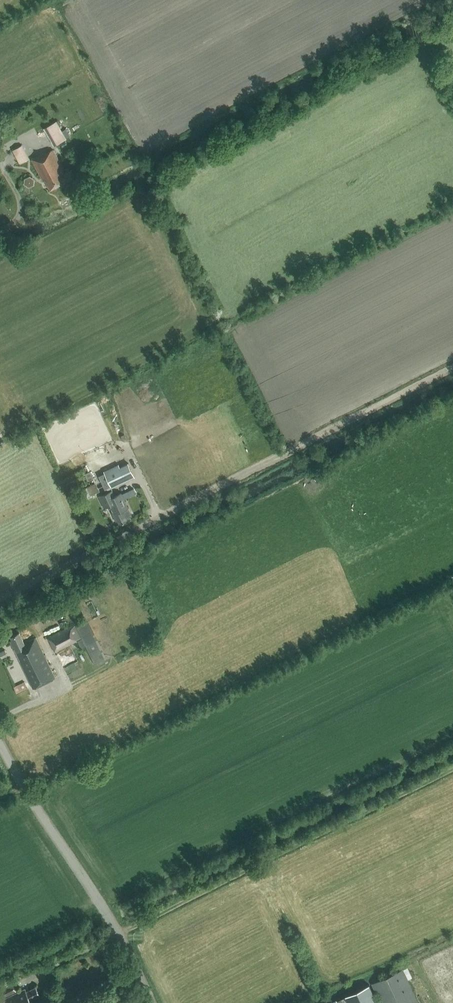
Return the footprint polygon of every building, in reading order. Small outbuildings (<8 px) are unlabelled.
[(57,121),(45,127),(55,145),(67,138),(66,137),(70,135),(66,128),(62,130),(57,121)] [(19,161),(27,158),(20,145),(12,148),(19,161)] [(49,188),(66,180),(61,170),(63,169),(52,148),(46,152),(45,150),(31,158),(42,179),(44,178),(49,188)] [(105,488),(134,475),(128,463),(119,467),(117,463),(103,469),(107,478),(101,481),(105,488)] [(91,470),(86,473),(89,480),(94,477),(91,470)] [(95,482),(86,486),(90,494),(99,490),(95,482)] [(86,486),(79,490),(83,500),(91,496),(90,494),(86,486)] [(132,515),(122,493),(121,492),(115,495),(112,490),(99,496),(104,507),(109,505),(111,509),(112,508),(113,512),(112,512),(116,521),(118,520),(120,523),(127,520),(126,518),(132,515)] [(107,659),(88,620),(75,626),(75,624),(48,638),(55,651),(77,640),(81,647),(85,645),(95,665),(107,659)] [(33,688),(55,677),(36,638),(25,643),(19,632),(11,636),(13,639),(10,640),(33,688)] [(16,692),(27,687),(24,682),(14,686),(16,692)] [(403,970),(373,983),(382,1002),(418,1002),(403,970)] [(10,978),(0,983),(0,997),(3,996),(3,997),(16,991),(10,978)] [(369,985),(345,996),(348,1002),(378,1002),(369,985)] [(31,1002),(37,999),(36,997),(40,995),(36,987),(26,992),(25,990),(4,1000),(5,1002),(32,1002),(31,1002)]
